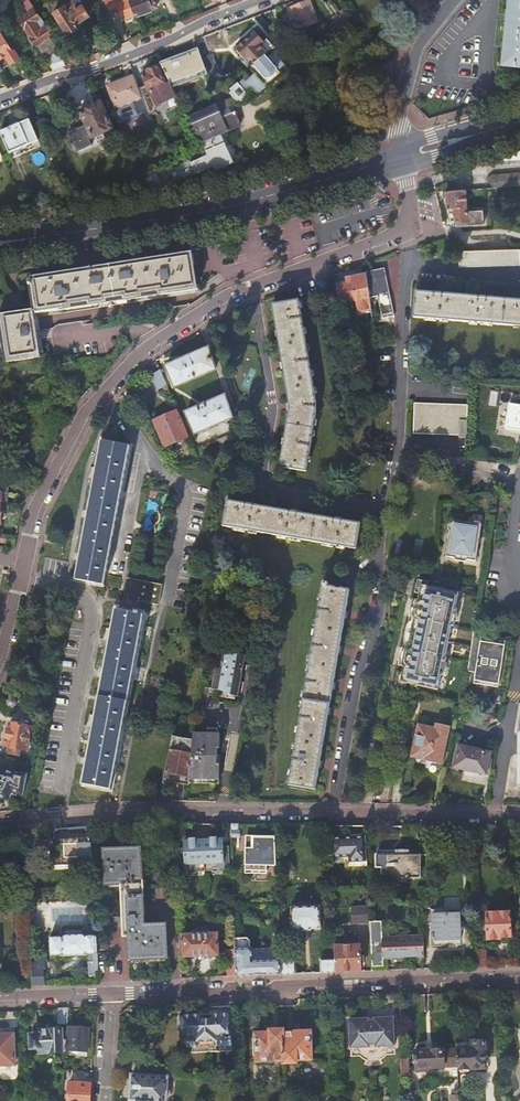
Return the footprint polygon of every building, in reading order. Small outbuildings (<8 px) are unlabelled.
[(81,31),(79,27),(80,26),(77,23),(90,14),(83,3),(78,6),(74,0),(71,0),(55,11),(69,33),(70,33),(73,36),(73,37),(74,37),(81,32),(81,31)] [(136,15),(130,0),(105,0),(110,9),(119,6),(124,19),(125,18),(126,21),(128,22),(133,19),(134,18),(133,16),(136,15)] [(137,17),(153,11),(152,8),(157,7),(155,0),(130,0),(136,15),(137,17)] [(297,21),(300,29),(319,21),(311,0),(308,0),(292,6),(297,21)] [(502,63),(519,65),(519,0),(508,0),(502,63)] [(294,22),(297,21),(292,6),(289,7),(294,22)] [(19,18),(54,69),(67,65),(59,48),(62,46),(35,7),(19,18)] [(343,9),(353,29),(356,28),(346,8),(343,9)] [(350,31),(353,29),(343,9),(340,11),(350,31)] [(272,50),(275,47),(268,38),(264,41),(256,32),(247,41),(244,39),(238,45),(240,47),(237,50),(246,59),(253,67),(272,50)] [(20,57),(9,39),(6,40),(1,33),(0,33),(0,65),(1,66),(10,61),(11,63),(20,57)] [(202,57),(199,49),(190,52),(190,53),(172,60),(172,59),(161,63),(170,82),(171,82),(179,79),(181,84),(200,77),(198,72),(206,69),(202,57)] [(289,68),(272,50),(253,67),(251,69),(254,72),(256,70),(258,72),(248,81),(245,79),(240,84),(239,83),(232,89),(234,92),(232,93),(233,93),(238,97),(240,100),(241,99),(243,101),(255,90),(259,94),(269,85),(270,85),(289,68)] [(206,69),(209,75),(220,71),(213,53),(202,57),(206,69)] [(2,68),(2,69),(11,63),(10,61),(1,66),(2,68)] [(171,82),(170,82),(167,83),(167,82),(158,65),(148,71),(148,72),(142,75),(151,90),(158,104),(176,94),(171,82)] [(115,108),(142,98),(134,75),(106,85),(115,108)] [(239,101),(240,100),(238,97),(233,93),(232,93),(239,101)] [(220,111),(233,106),(230,99),(217,104),(220,111)] [(113,128),(101,102),(81,111),(87,125),(70,132),(79,151),(92,145),(90,139),(93,137),(93,138),(104,133),(107,139),(111,141),(115,139),(116,136),(113,128)] [(209,143),(224,137),(222,133),(242,124),(233,106),(220,111),(217,104),(191,115),(203,141),(204,141),(206,145),(209,143)] [(39,141),(30,119),(0,132),(9,153),(39,141)] [(234,162),(224,137),(209,143),(206,145),(206,146),(210,144),(211,148),(208,150),(210,154),(205,157),(192,161),(178,167),(176,168),(174,170),(174,173),(174,175),(175,177),(178,178),(180,179),(182,178),(197,173),(214,166),(216,170),(234,162)] [(168,147),(176,160),(185,155),(177,143),(168,147)] [(203,152),(205,157),(210,154),(208,150),(211,148),(210,144),(206,146),(203,152)] [(505,161),(519,160),(519,150),(505,155),(505,161)] [(149,192),(165,189),(164,188),(163,188),(156,171),(157,172),(156,170),(143,177),(149,192)] [(492,174),(486,179),(487,180),(493,187),(519,185),(519,172),(492,174)] [(466,189),(446,190),(447,207),(467,206),(466,189)] [(467,206),(447,207),(451,221),(454,221),(458,221),(458,225),(484,224),(483,210),(467,211),(467,206)] [(459,251),(460,266),(519,265),(519,249),(459,251)] [(34,294),(37,312),(195,288),(190,252),(32,277),(32,279),(29,280),(30,285),(33,284),(33,285),(34,294)] [(190,252),(195,288),(198,288),(192,252),(190,252)] [(385,267),(366,272),(369,297),(378,295),(383,317),(383,318),(395,315),(385,267)] [(352,278),(336,281),(340,305),(356,302),(355,300),(368,297),(369,297),(366,272),(354,274),(355,277),(352,277),(352,278)] [(414,317),(519,326),(519,300),(416,291),(414,317)] [(300,300),(273,304),(289,398),(289,401),(289,405),(289,407),(289,410),(289,411),(288,415),(280,467),(307,471),(316,412),(316,408),(316,405),(316,401),(316,398),(316,396),(300,300)] [(34,313),(34,309),(0,314),(0,315),(2,315),(9,361),(41,356),(34,313)] [(9,361),(2,315),(0,315),(0,325),(6,361),(9,361)] [(209,348),(167,367),(176,387),(217,370),(209,348)] [(168,385),(161,370),(152,375),(158,389),(168,385)] [(226,395),(187,411),(196,433),(234,418),(226,395)] [(467,437),(468,405),(414,402),(413,433),(459,435),(459,437),(467,437)] [(505,428),(519,430),(519,405),(510,403),(505,428)] [(179,410),(155,421),(166,447),(190,436),(179,410)] [(103,441),(78,579),(105,584),(131,446),(103,441)] [(228,501),(224,527),(357,548),(361,522),(228,501)] [(457,560),(466,561),(469,559),(475,560),(477,560),(482,524),(480,521),(476,521),(474,523),(452,520),(450,521),(449,528),(450,530),(447,556),(448,556),(454,557),(457,560)] [(2,543),(5,543),(15,544),(16,537),(3,536),(2,543)] [(118,609),(84,784),(111,789),(145,615),(140,614),(140,610),(137,610),(139,599),(160,603),(164,584),(130,577),(123,610),(118,609)] [(415,592),(420,593),(422,584),(428,585),(429,581),(418,579),(415,592)] [(323,585),(289,785),(303,787),(316,789),(350,589),(328,586),(329,582),(324,582),(324,585),(323,585)] [(403,672),(402,673),(403,673),(402,681),(407,683),(438,689),(442,674),(444,675),(444,673),(447,659),(448,657),(445,656),(452,625),(454,626),(455,624),(458,610),(458,608),(456,607),(459,592),(428,585),(422,584),(420,593),(418,599),(416,599),(412,617),(415,617),(411,632),(408,648),(406,648),(402,666),(404,666),(403,672)] [(474,630),(468,672),(476,673),(474,684),(499,688),(506,642),(501,641),(497,644),(489,643),(486,639),(482,638),(483,631),(484,632),(484,631),(474,630)] [(225,693),(227,694),(236,695),(238,696),(242,673),(243,669),(246,654),(244,654),(235,652),(233,652),(233,655),(225,653),(222,669),(217,668),(214,688),(225,691),(225,693)] [(10,723),(6,745),(8,745),(8,749),(12,750),(11,753),(21,755),(22,748),(28,750),(29,744),(33,745),(36,732),(32,731),(33,728),(10,723)] [(419,725),(413,752),(425,754),(423,761),(433,763),(442,765),(451,727),(436,724),(435,728),(419,725)] [(193,738),(192,752),(190,780),(220,780),(220,771),(220,763),(218,763),(218,760),(218,754),(218,748),(220,748),(221,733),(219,733),(209,733),(194,733),(193,738)] [(181,748),(171,746),(163,784),(171,785),(172,782),(181,784),(190,786),(190,783),(190,780),(192,752),(181,750),(181,748)] [(459,746),(454,768),(470,771),(486,775),(491,753),(459,746)] [(30,763),(16,761),(12,771),(0,769),(0,797),(2,798),(3,797),(4,795),(9,797),(10,798),(12,794),(17,797),(18,794),(24,796),(30,763)] [(239,825),(232,825),(233,848),(240,848),(239,839),(242,839),(242,831),(239,831),(239,825)] [(394,827),(381,827),(380,851),(397,851),(397,856),(378,856),(378,868),(383,868),(384,875),(387,875),(387,879),(421,879),(421,856),(410,856),(410,851),(399,851),(399,831),(397,831),(394,831),(394,827)] [(275,836),(246,835),(245,874),(266,874),(267,866),(277,866),(275,836)] [(185,865),(185,871),(224,869),(224,867),(230,866),(229,847),(223,847),(223,837),(211,838),(211,841),(196,841),(196,839),(184,839),(184,849),(177,849),(177,865),(185,865)] [(334,839),(331,839),(331,856),(333,856),(333,857),(349,857),(349,862),(366,862),(366,861),(368,861),(367,838),(366,838),(366,837),(350,838),(334,838),(334,839)] [(95,877),(93,846),(84,847),(84,859),(92,858),(92,868),(90,868),(91,878),(95,877)] [(141,850),(105,851),(107,885),(123,885),(125,937),(130,936),(132,960),(167,959),(166,926),(144,926),(141,850)] [(370,911),(370,906),(353,907),(353,924),(371,923),(370,911)] [(320,907),(291,908),(292,930),(302,930),(302,932),(312,931),(312,930),(321,929),(320,907)] [(511,912),(487,913),(488,940),(501,940),(501,938),(512,937),(511,912)] [(434,934),(433,934),(433,939),(434,939),(434,940),(461,939),(461,914),(433,916),(434,934)] [(371,926),(373,967),(384,967),(384,957),(389,957),(389,959),(425,957),(424,937),(388,938),(388,940),(383,940),(382,922),(371,923),(371,926)] [(99,983),(97,935),(87,936),(86,935),(83,935),(83,931),(66,932),(66,936),(63,936),(63,937),(51,938),(51,956),(63,956),(87,955),(88,955),(90,983),(99,983)] [(218,933),(183,935),(184,957),(218,956),(218,933)] [(236,939),(237,959),(237,977),(281,975),(280,954),(280,948),(251,949),(251,941),(249,939),(236,939)] [(335,947),(336,955),(336,973),(361,972),(360,946),(346,947),(335,947)] [(476,952),(476,968),(487,967),(486,951),(476,952)] [(280,954),(281,975),(301,974),(301,961),(287,961),(286,953),(280,954)] [(336,973),(336,955),(323,956),(323,960),(315,960),(316,974),(336,973)] [(237,977),(237,959),(227,959),(227,978),(237,977)] [(33,962),(33,985),(45,985),(45,972),(46,972),(46,961),(33,962)] [(438,994),(430,994),(430,1012),(439,1011),(438,994)] [(68,1009),(58,1010),(58,1023),(68,1024),(68,1009)] [(190,1048),(190,1053),(224,1052),(224,1046),(233,1046),(231,1014),(221,1014),(211,1014),(204,1015),(195,1015),(181,1016),(182,1048),(190,1048)] [(376,1018),(375,1018),(375,1021),(369,1021),(368,1018),(368,1019),(350,1020),(351,1048),(370,1047),(370,1045),(376,1045),(376,1047),(395,1046),(394,1018),(376,1019),(376,1018)] [(71,1028),(70,1050),(87,1051),(88,1029),(71,1028)] [(40,1053),(66,1052),(67,1033),(61,1033),(61,1030),(39,1031),(39,1034),(35,1034),(35,1037),(33,1037),(32,1039),(32,1048),(34,1049),(40,1049),(40,1053)] [(284,1033),(283,1030),(271,1030),(271,1033),(255,1034),(256,1061),(285,1061),(284,1033)] [(285,1061),(285,1063),(297,1063),(297,1060),(312,1060),(311,1032),(284,1033),(285,1061)] [(0,1035),(0,1066),(13,1065),(12,1035),(0,1035)] [(474,1048),(457,1049),(458,1070),(460,1069),(460,1073),(469,1072),(469,1069),(486,1068),(486,1052),(489,1052),(489,1045),(485,1045),(485,1043),(474,1043),(474,1048)] [(458,1070),(457,1049),(444,1050),(441,1047),(433,1048),(431,1050),(416,1051),(416,1072),(428,1071),(428,1069),(444,1068),(452,1067),(453,1078),(458,1078),(458,1070)] [(131,1100),(143,1100),(166,1100),(167,1078),(132,1075),(131,1100)] [(69,1100),(90,1100),(91,1085),(70,1084),(69,1100)]
